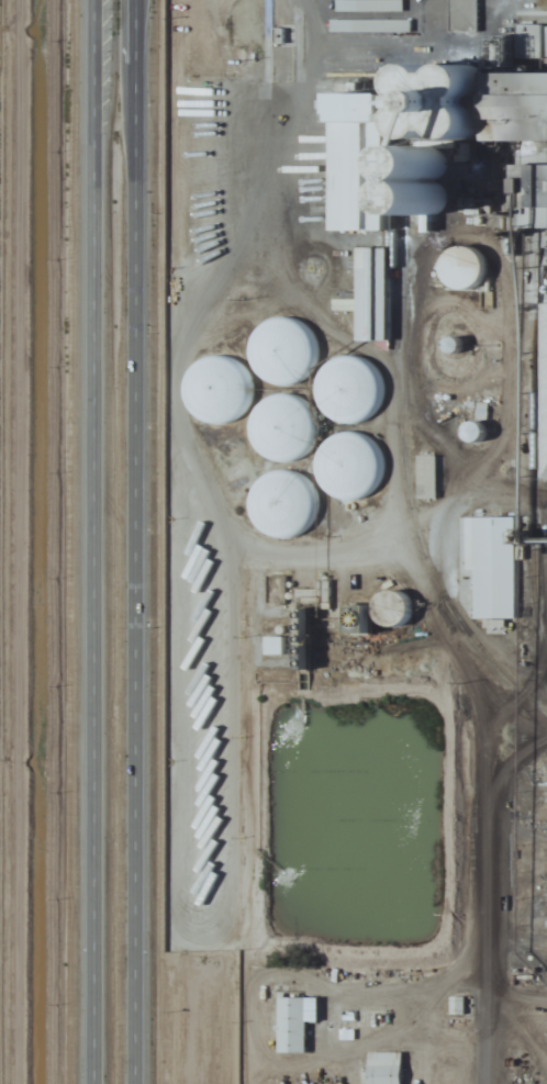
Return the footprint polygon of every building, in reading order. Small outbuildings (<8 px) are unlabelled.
[(402,0),(335,0),(335,12),(402,12),(402,0)] [(449,33),(477,33),(477,0),(449,0),(449,33)] [(329,20),(329,33),(410,33),(410,20),(329,20)] [(544,57),(544,28),(530,28),(530,57),(544,57)] [(334,232),(388,234),(390,139),(414,139),(412,219),(444,220),(446,140),(483,141),(484,120),(478,120),(478,100),(484,100),(484,71),(386,68),(386,97),(337,96),(334,232)] [(498,75),(498,145),(546,145),(546,75),(498,75)] [(546,481),(546,231),(528,231),(528,275),(540,276),(540,304),(539,304),(538,481),(546,481)] [(463,293),(487,271),(462,244),(438,267),(463,293)] [(359,249),(359,344),(388,344),(388,249),(359,249)] [(250,379),(300,384),(306,325),(257,320),(250,379)] [(346,352),(310,396),(347,428),(384,384),(346,352)] [(203,423),(240,420),(235,356),(197,359),(203,423)] [(306,461),(304,397),(258,399),(260,462),(306,461)] [(328,498),(370,496),(367,434),(325,437),(328,498)] [(436,500),(436,457),(417,457),(417,500),(436,500)] [(250,522),(292,541),(317,486),(275,467),(250,522)] [(514,518),(463,518),(463,570),(473,570),(473,619),(514,619),(514,518)] [(284,575),(265,575),(265,603),(284,603),(284,575)] [(372,635),(372,626),(406,627),(406,599),(350,598),(349,635),(372,635)] [(284,656),(284,637),(265,637),(265,656),(284,656)] [(277,997),(277,1053),(305,1053),(305,997),(277,997)] [(464,1014),(464,997),(450,997),(450,1014),(464,1014)] [(368,1052),(368,1083),(403,1083),(403,1052),(368,1052)]
